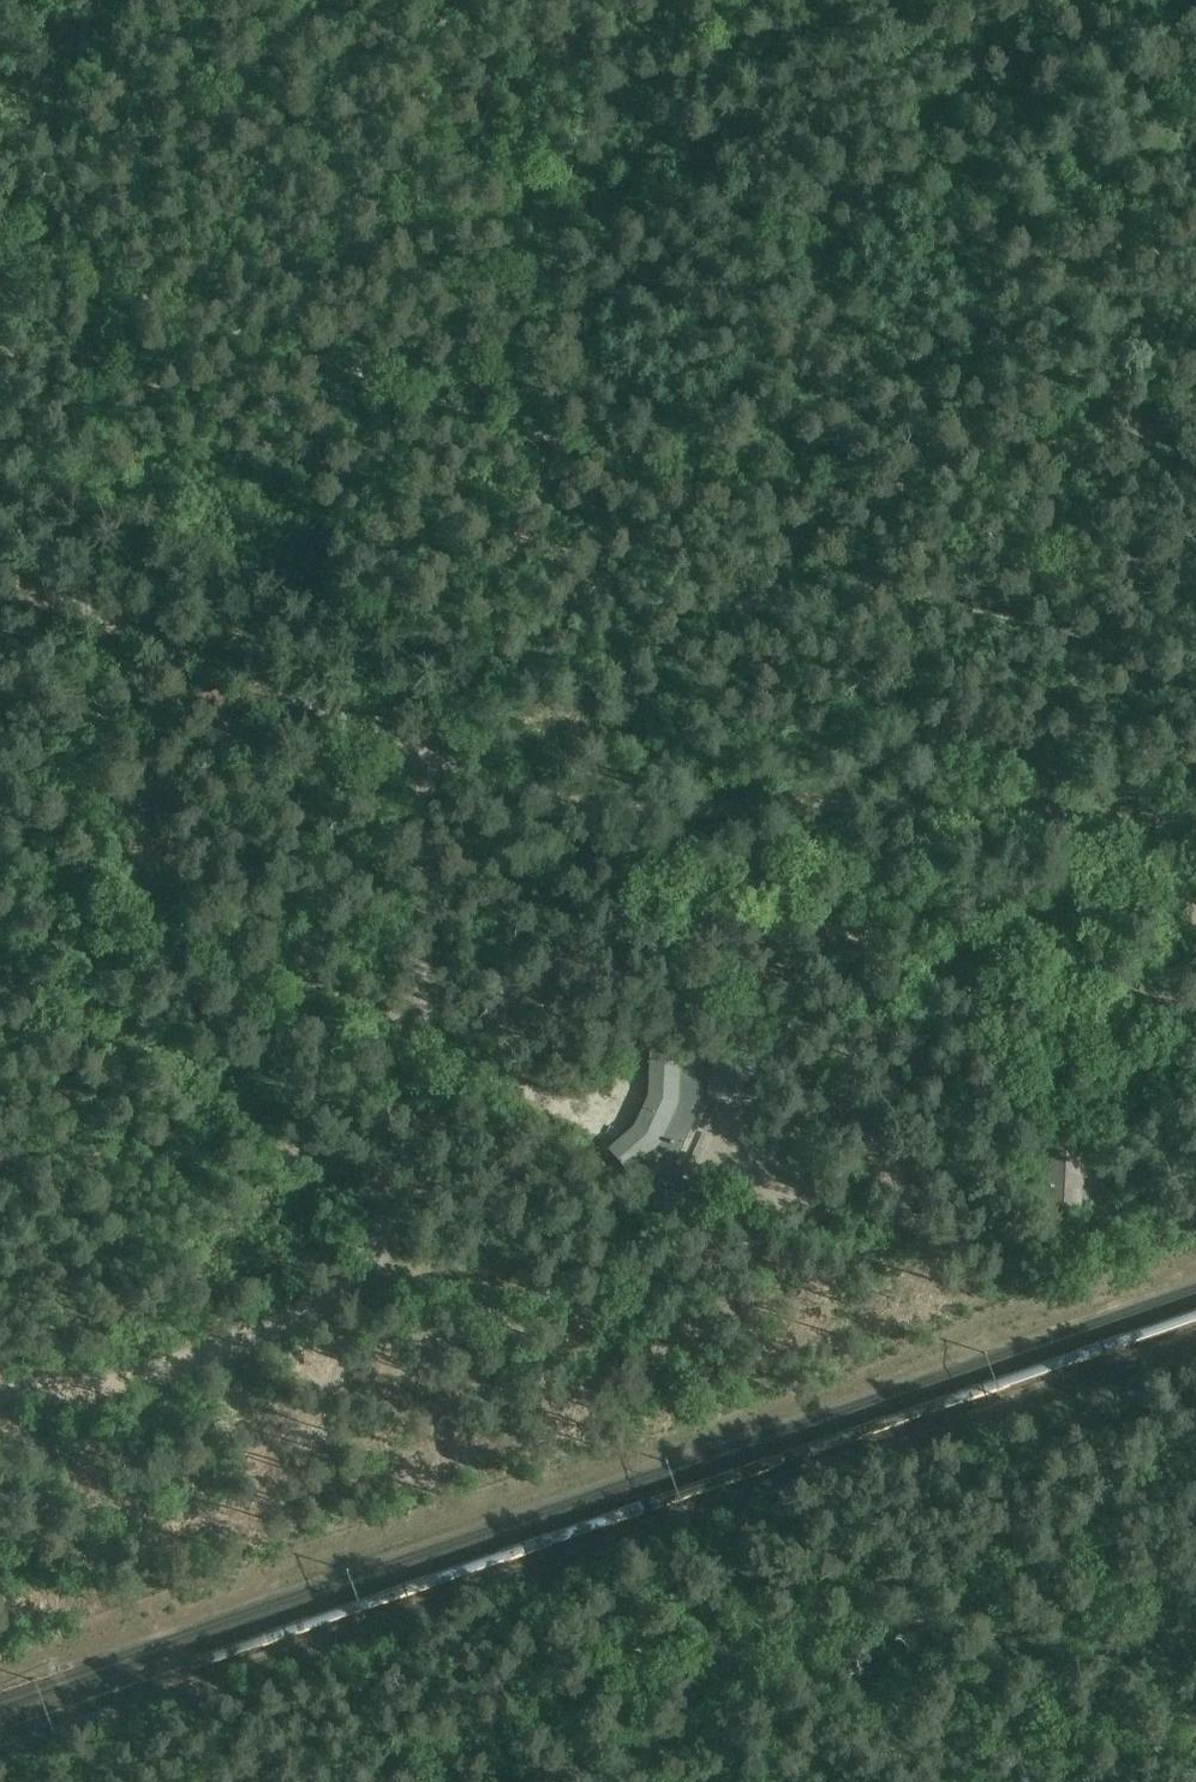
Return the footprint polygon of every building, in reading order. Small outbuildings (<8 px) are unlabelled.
[(700,1092),(706,1095),(755,1096),(756,1065),(651,1062),(650,1096),(636,1126),(610,1149),(680,1227),(703,1206),(671,1170),(665,1168),(677,1141),(683,1144),(695,1120),(688,1117),(700,1092)] [(1054,1141),(1051,1188),(1051,1204),(1084,1206),(1088,1143),(1054,1141)]
